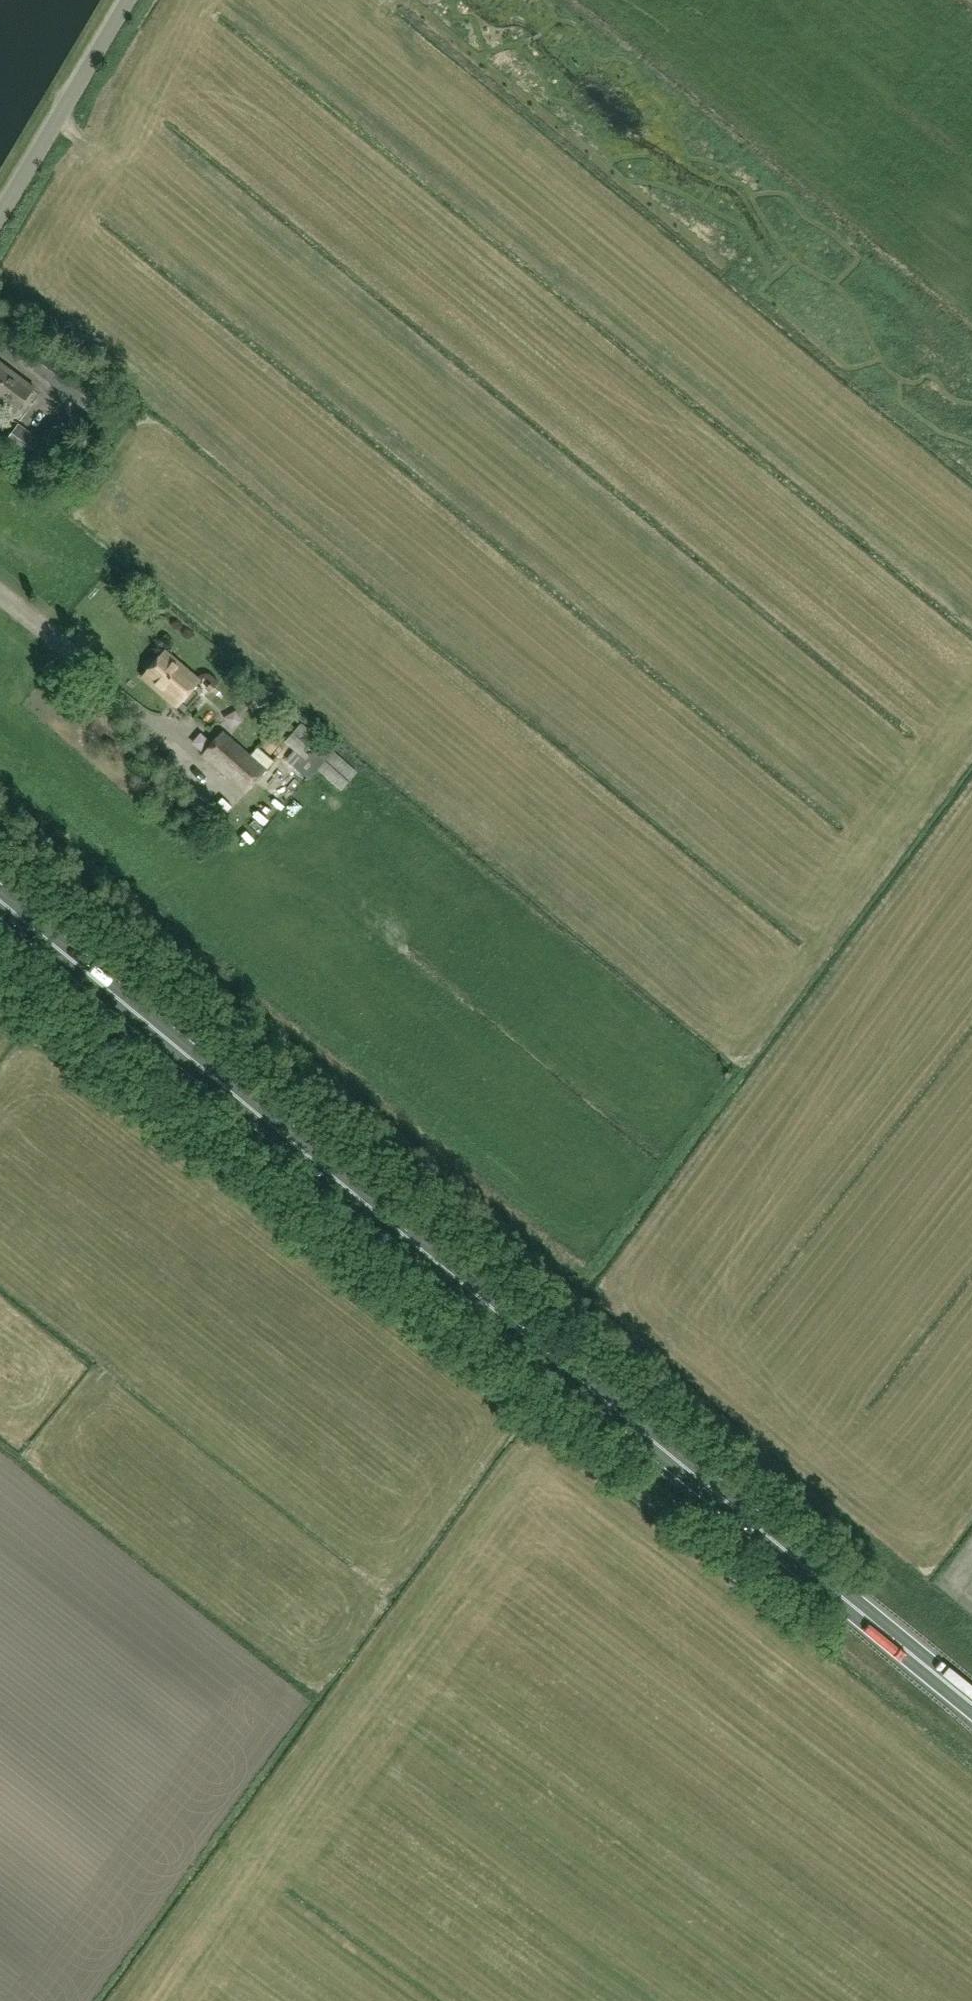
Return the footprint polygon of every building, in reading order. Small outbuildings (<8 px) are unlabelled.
[(31,369),(90,414),(101,399),(43,354),(31,369)] [(15,414),(34,389),(0,362),(0,402),(15,414)] [(4,443),(32,465),(47,445),(17,424),(4,443)] [(178,707),(184,713),(204,691),(197,685),(199,682),(165,652),(143,677),(178,708),(178,707)] [(285,760),(309,780),(318,770),(341,790),(357,772),(310,731),(285,760)] [(202,755),(246,793),(265,770),(221,732),(202,755)] [(261,744),(254,750),(267,764),(274,758),(261,744)]
